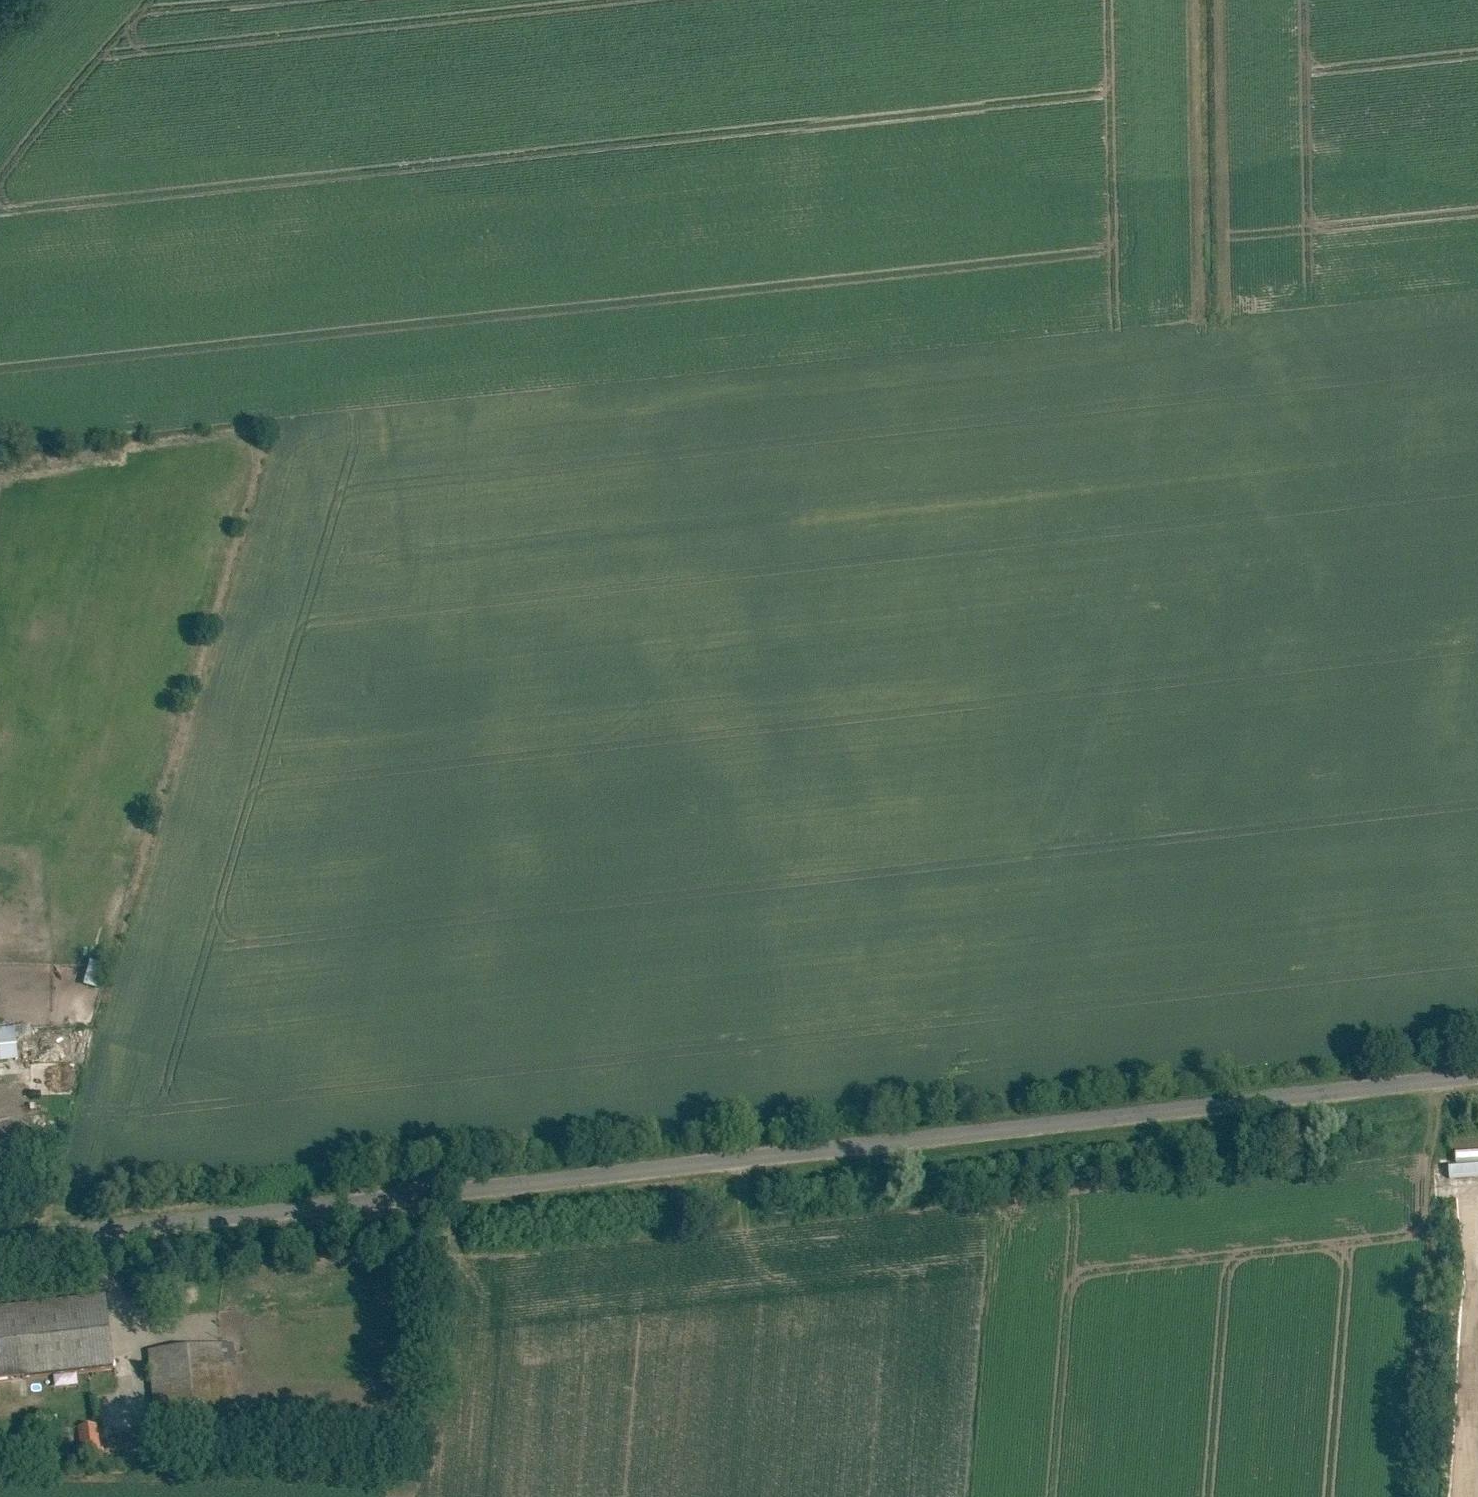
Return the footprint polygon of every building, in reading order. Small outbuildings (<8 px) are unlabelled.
[(21,1061),(18,1040),(34,1038),(33,1024),(0,1028),(0,1063),(21,1061)] [(1448,1156),(1448,1166),(1477,1166),(1477,1155),(1448,1156)] [(119,1370),(109,1287),(0,1301),(0,1385),(119,1370)] [(234,1341),(153,1355),(164,1421),(237,1409),(229,1366),(238,1364),(234,1341)] [(98,1450),(96,1424),(80,1425),(82,1451),(98,1450)]
